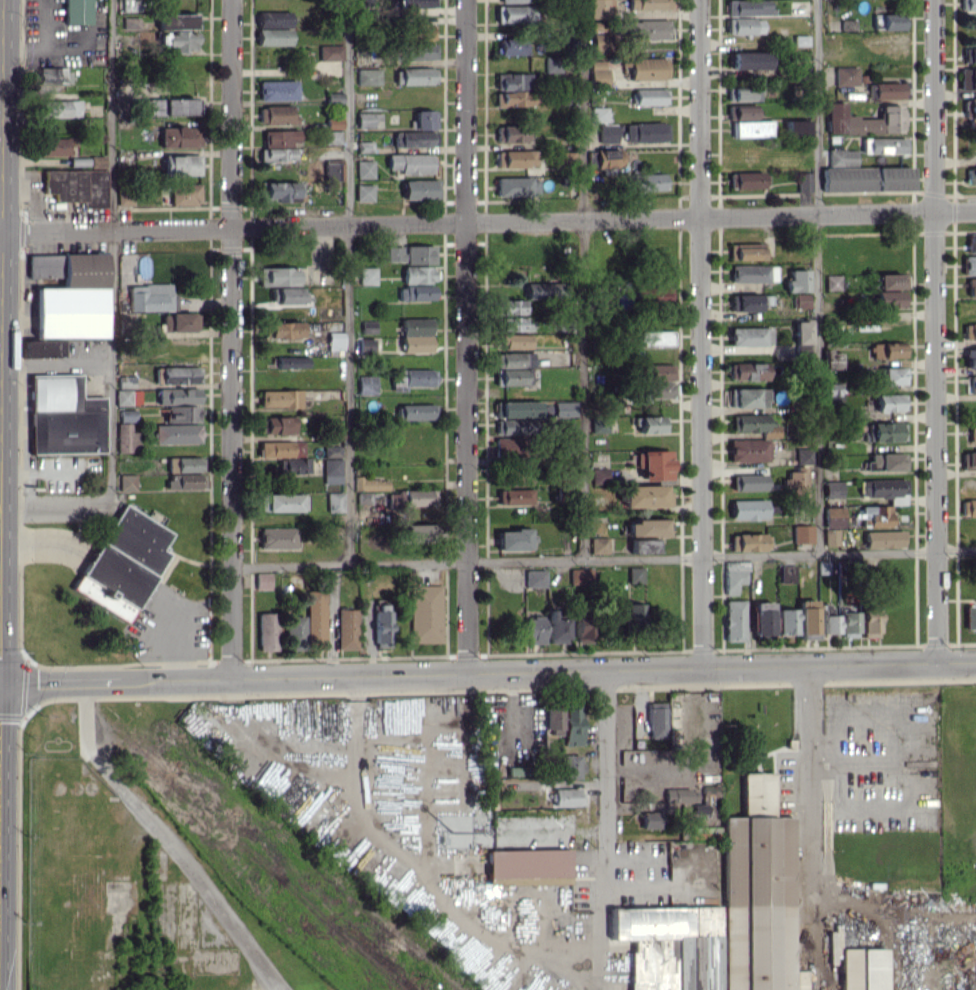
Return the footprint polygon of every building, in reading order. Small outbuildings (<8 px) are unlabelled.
[(65,24),(90,24),(90,0),(65,0),(65,24)] [(141,0),(123,0),(123,11),(141,10),(141,0)] [(610,0),(588,0),(588,18),(611,18),(610,0)] [(674,10),(674,0),(629,0),(629,10),(674,10)] [(774,15),(774,8),(769,8),(768,0),(740,0),(726,1),(727,17),(774,15)] [(975,10),(975,0),(964,0),(964,10),(975,10)] [(497,23),(532,22),(531,5),(496,6),(497,23)] [(290,12),(265,13),(265,28),(290,27),(290,12)] [(158,14),(158,29),(198,28),(198,13),(158,14)] [(873,29),(902,29),(902,13),(873,14),(873,29)] [(123,18),(123,29),(140,29),(140,17),(123,18)] [(762,33),(761,18),(727,18),(727,34),(762,33)] [(668,20),(625,20),(625,39),(669,39),(668,20)] [(842,20),(842,30),(854,30),(854,20),(842,20)] [(433,23),(412,24),(413,40),(434,39),(433,23)] [(258,45),(290,44),(290,29),(257,29),(258,45)] [(196,31),(158,32),(159,45),(175,45),(175,51),(196,51),(196,31)] [(608,34),(593,33),(593,49),(608,50),(608,34)] [(526,37),(498,38),(499,55),(527,54),(526,37)] [(434,42),(400,43),(401,60),(435,59),(434,42)] [(319,45),(319,60),(342,60),(342,44),(319,45)] [(963,47),(963,63),(975,63),(975,46),(963,47)] [(768,51),(731,52),(732,70),(768,69),(768,51)] [(629,58),(630,80),(667,79),(667,58),(629,58)] [(589,60),(589,85),(607,85),(607,60),(589,60)] [(34,68),(34,84),(72,83),(72,67),(34,68)] [(395,84),(435,84),(435,67),(395,68),(395,84)] [(835,86),(857,85),(857,67),(834,67),(835,86)] [(379,85),(379,68),(356,69),(356,85),(379,85)] [(958,70),(959,90),(975,89),(975,69),(958,70)] [(530,73),(495,74),(496,88),(531,87),(530,73)] [(258,81),(259,100),(296,100),(296,80),(258,81)] [(907,98),(906,81),(867,83),(868,99),(907,98)] [(728,101),(759,100),(759,86),(727,87),(728,101)] [(634,104),(665,105),(665,88),(634,88),(634,104)] [(532,91),(494,92),(495,107),(532,105),(532,91)] [(326,104),(342,104),(342,92),(326,92),(326,104)] [(195,98),(137,99),(137,116),(196,115),(195,98)] [(967,98),(968,127),(975,127),(975,98),(967,98)] [(81,116),(80,99),(41,101),(41,117),(81,116)] [(826,133),(902,133),(902,105),(881,105),(881,118),(856,118),(856,115),(845,115),(845,102),(826,102),(826,133)] [(591,121),(607,122),(607,107),(591,107),(591,121)] [(728,120),(760,119),(759,107),(728,107),(728,120)] [(436,110),(415,110),(415,129),(436,129),(436,110)] [(381,113),(357,112),(356,127),(381,127),(381,113)] [(326,129),(342,129),(342,118),(326,118),(326,129)] [(808,120),(785,120),(785,136),(808,135),(808,120)] [(771,121),(733,121),(733,137),(772,136),(771,121)] [(598,143),(617,143),(617,124),(599,123),(598,143)] [(667,141),(667,123),(625,123),(625,142),(667,141)] [(159,126),(160,147),(200,147),(199,126),(159,126)] [(507,133),(507,126),(495,126),(496,142),(524,141),(524,133),(507,133)] [(298,130),(263,130),(263,146),(298,145),(298,130)] [(324,131),(324,144),(340,144),(340,131),(324,131)] [(394,147),(435,146),(435,131),(394,132),(394,147)] [(73,138),(36,137),(36,155),(72,156),(73,138)] [(861,138),(862,153),(905,152),(905,137),(861,138)] [(294,148),(259,149),(259,161),(294,160),(294,148)] [(620,168),(621,150),(597,149),(596,167),(620,168)] [(856,164),(855,149),(828,150),(828,164),(856,164)] [(534,150),(495,150),(495,167),(534,167),(534,150)] [(431,153),(387,153),(387,169),(399,169),(399,174),(431,174),(431,153)] [(104,155),(90,155),(90,165),(104,165),(104,155)] [(165,155),(166,175),(200,174),(199,155),(165,155)] [(373,178),(373,160),(356,160),(356,178),(373,178)] [(325,163),(325,181),(342,180),(342,163),(325,163)] [(822,191),(910,190),(910,166),(822,167),(822,191)] [(966,184),(975,184),(975,166),(965,167),(966,184)] [(43,170),(43,193),(53,193),(53,201),(82,201),(82,207),(104,207),(104,170),(43,170)] [(729,173),(729,188),(767,187),(766,172),(729,173)] [(797,192),(811,191),(811,172),(797,172),(797,192)] [(632,191),(663,190),(663,173),(632,174),(632,191)] [(495,178),(496,196),(539,195),(538,177),(495,178)] [(403,199),(438,198),(438,179),(402,180),(403,199)] [(299,201),(299,181),(260,182),(260,202),(299,201)] [(171,204),(199,204),(199,184),(170,184),(171,204)] [(355,201),(373,201),(373,184),(355,184),(355,201)] [(116,205),(132,206),(132,192),(117,191),(116,205)] [(967,252),(975,252),(975,233),(966,234),(967,252)] [(729,243),(729,260),(762,259),(761,243),(729,243)] [(434,245),(404,245),(404,246),(387,246),(386,263),(433,263),(434,245)] [(104,338),(104,254),(27,254),(27,277),(61,277),(61,288),(34,288),(33,338),(104,338)] [(962,255),(963,275),(975,275),(975,255),(962,255)] [(776,266),(730,265),(729,282),(775,282),(776,266)] [(402,282),(435,283),(435,267),(403,266),(402,282)] [(297,267),(259,267),(259,286),(297,285),(297,267)] [(359,285),(376,284),(375,267),(359,267),(359,285)] [(807,291),(806,270),(788,270),(789,279),(785,279),(785,291),(807,291)] [(904,273),(876,274),(876,289),(905,288),(904,273)] [(839,274),(824,275),(825,290),(839,289),(839,274)] [(967,277),(967,297),(975,297),(975,278),(967,277)] [(564,282),(523,282),(523,297),(564,298),(564,282)] [(171,311),(170,284),(127,285),(128,311),(171,311)] [(398,286),(398,301),(432,300),(432,285),(398,286)] [(302,287),(270,288),(271,303),(302,302),(302,287)] [(648,289),(649,305),(674,303),(673,288),(648,289)] [(875,291),(875,307),(902,306),(901,291),(875,291)] [(807,293),(793,294),(793,308),(807,307),(807,293)] [(730,311),(759,311),(759,305),(770,305),(770,294),(730,295),(730,311)] [(525,299),(498,300),(499,314),(525,313),(525,299)] [(197,331),(197,313),(161,313),(161,332),(197,331)] [(529,330),(528,316),(501,317),(501,331),(529,330)] [(430,352),(429,318),(400,319),(401,352),(430,352)] [(793,320),(794,344),(810,343),(809,319),(793,320)] [(267,337),(300,338),(301,322),(268,321),(267,337)] [(375,333),(375,321),(361,321),(361,333),(375,333)] [(963,340),(975,340),(975,324),(963,324),(963,340)] [(770,327),(730,328),(730,346),(770,345),(770,327)] [(674,331),(638,331),(637,346),(673,346),(674,331)] [(341,332),(326,333),(327,356),(342,355),(341,332)] [(501,348),(529,348),(529,334),(501,334),(501,348)] [(373,339),(357,338),(357,353),(373,353),(373,339)] [(60,356),(60,340),(22,340),(21,356),(60,356)] [(904,342),(870,343),(870,358),(904,357),(904,342)] [(840,368),(840,349),(822,350),(823,369),(840,368)] [(975,368),(975,349),(964,349),(964,369),(975,368)] [(307,367),(306,356),(272,356),(272,367),(307,367)] [(766,362),(728,363),(729,380),(766,379),(766,362)] [(673,364),(645,364),(645,380),(673,380),(673,364)] [(198,366),(154,367),(154,376),(159,375),(159,384),(199,383),(198,366)] [(901,367),(880,367),(881,385),(902,384),(901,367)] [(406,385),(435,386),(435,369),(392,369),(392,390),(406,390),(406,385)] [(527,369),(495,369),(494,384),(526,385),(527,369)] [(103,452),(102,397),(79,397),(79,374),(27,375),(29,453),(103,452)] [(357,395),(374,395),(374,375),(357,375),(357,395)] [(631,382),(631,400),(674,399),(674,381),(631,382)] [(729,407),(768,406),(768,387),(729,388),(729,407)] [(156,404),(196,405),(197,389),(156,388),(156,404)] [(115,405),(139,406),(139,390),(115,389),(115,405)] [(259,407),(300,407),(300,390),(259,390),(259,407)] [(902,394),(875,394),(875,411),(902,411),(902,394)] [(540,401),(493,402),(493,417),(540,416),(540,401)] [(554,401),(554,417),(576,416),(575,401),(554,401)] [(433,404),(395,405),(396,420),(434,419),(433,404)] [(165,423),(198,422),(197,405),(164,406),(165,423)] [(778,437),(778,423),(766,423),(765,414),(731,414),(731,432),(761,431),(761,437),(778,437)] [(293,416),(259,417),(260,434),(294,433),(293,416)] [(639,433),(665,433),(664,416),(633,417),(633,425),(638,425),(639,433)] [(520,419),(495,420),(495,434),(520,434),(520,419)] [(607,420),(592,420),(592,432),(607,432),(607,420)] [(904,440),(903,422),(865,423),(865,441),(904,440)] [(129,423),(115,423),(116,452),(136,452),(136,431),(129,431),(129,423)] [(153,444),(198,443),(198,424),(152,424),(153,444)] [(968,426),(968,443),(975,443),(975,426),(968,426)] [(495,451),(506,451),(507,459),(523,458),(522,437),(494,438),(495,451)] [(767,439),(728,439),(729,462),(767,461),(767,439)] [(303,441),(257,441),(258,456),(303,456),(303,441)] [(340,446),(323,446),(323,457),(340,457),(340,446)] [(795,447),(795,463),(811,462),(811,447),(795,447)] [(669,450),(634,451),(635,467),(640,467),(640,480),(670,479),(669,450)] [(961,452),(961,470),(975,470),(975,452),(961,452)] [(865,471),(904,470),(904,453),(869,453),(869,461),(865,461),(865,471)] [(166,457),(167,472),(201,471),(201,456),(166,457)] [(306,458),(282,459),(282,474),(306,473),(306,458)] [(340,483),(340,458),(322,459),(322,483),(340,483)] [(605,467),(590,468),(591,484),(606,483),(605,467)] [(805,468),(785,468),(785,495),(805,494),(805,468)] [(202,473),(166,474),(166,489),(202,488),(202,473)] [(731,474),(731,490),(764,490),(763,473),(731,474)] [(118,491),(135,490),(134,474),(117,474),(118,491)] [(353,490),(387,491),(387,478),(353,478),(353,490)] [(904,504),(904,479),(859,479),(859,497),(888,497),(888,504),(904,504)] [(823,481),(824,498),(841,497),(840,480),(823,481)] [(622,507),(668,506),(668,485),(622,485),(622,507)] [(497,505),(532,503),(531,488),(496,489),(497,505)] [(403,505),(434,505),(434,490),(397,489),(397,495),(386,495),(386,508),(399,508),(399,496),(404,496),(403,505)] [(325,493),(326,512),(342,511),(342,492),(325,493)] [(378,495),(370,496),(369,492),(355,493),(355,503),(378,503),(378,495)] [(258,512),(302,511),(302,493),(258,494),(258,512)] [(961,517),(975,516),(975,499),(960,500),(961,517)] [(730,502),(730,520),(767,519),(766,512),(775,512),(775,501),(730,502)] [(170,532),(120,504),(71,591),(127,622),(165,553),(160,550),(170,532)] [(889,526),(889,505),(860,506),(861,526),(889,526)] [(823,528),(843,527),(842,506),(823,507),(823,528)] [(626,520),(626,536),(668,535),(667,519),(626,520)] [(402,541),(431,541),(431,524),(402,524),(402,541)] [(792,543),(811,543),(811,525),(792,525),(792,543)] [(294,527),(258,528),(258,549),(294,548),(294,527)] [(531,550),(530,529),(496,530),(496,550),(531,550)] [(823,545),(838,545),(837,529),(823,529),(823,545)] [(863,531),(863,548),(901,547),(901,530),(863,531)] [(730,551),(768,550),(767,533),(730,534),(730,551)] [(589,553),(607,553),(607,537),(589,537),(589,553)] [(659,539),(630,538),(630,553),(659,553),(659,539)] [(746,561),(723,562),(723,595),(735,595),(735,584),(747,583),(746,561)] [(779,582),(794,582),(794,564),(778,564),(779,582)] [(628,583),(643,583),(642,566),(627,567),(628,583)] [(569,584),(591,583),(590,567),(569,568),(569,584)] [(524,569),(544,569),(544,586),(524,586),(524,569)] [(269,589),(270,573),(254,573),(254,589),(269,589)] [(408,642),(440,642),(441,585),(409,585),(408,642)] [(306,590),(305,646),(323,646),(324,590),(306,590)] [(724,641),(743,640),(742,600),(723,600),(724,641)] [(814,600),(797,600),(797,639),(814,639),(814,600)] [(752,635),(771,634),(771,602),(751,602),(752,635)] [(642,603),(625,604),(625,626),(643,626),(642,603)] [(877,603),(860,604),(861,633),(878,632),(877,603)] [(389,646),(388,604),(373,604),(374,646),(389,646)] [(821,633),(837,633),(837,615),(830,615),(829,604),(820,604),(821,633)] [(975,629),(975,605),(964,606),(964,629),(975,629)] [(574,642),(589,642),(590,607),(575,607),(574,642)] [(356,609),(336,609),(337,649),(356,649),(356,609)] [(547,643),(566,642),(565,617),(557,618),(557,609),(546,609),(547,643)] [(795,634),(795,609),(776,609),(777,634),(795,634)] [(857,633),(857,611),(839,612),(840,633),(857,633)] [(276,650),(275,612),(256,613),(257,650),(276,650)] [(285,616),(286,650),(304,650),(303,616),(285,616)] [(524,644),(543,643),(542,617),(524,617),(524,644)] [(663,737),(663,702),(646,702),(647,737),(663,737)] [(581,745),(580,705),(562,705),(563,745),(581,745)] [(560,708),(543,708),(543,734),(560,734),(560,708)] [(580,755),(561,754),(561,778),(580,779),(580,755)] [(507,775),(522,775),(522,766),(507,767),(507,775)] [(805,970),(805,989),(724,989),(723,820),(743,820),(742,771),(773,771),(773,819),(792,819),(793,970),(805,970)] [(691,814),(707,813),(707,796),(716,796),(715,785),(700,785),(701,803),(691,804),(691,814)] [(552,806),(582,805),(582,788),(552,789),(552,806)] [(672,801),(695,802),(696,789),(672,788),(672,801)] [(640,828),(659,828),(659,811),(639,812),(640,828)] [(568,849),(485,850),(485,878),(568,876),(568,849)] [(568,920),(567,886),(548,887),(548,921),(568,920)] [(608,908),(609,939),(628,939),(629,989),(719,989),(718,907),(608,908)] [(882,950),(882,989),(840,989),(841,949),(882,950)]
